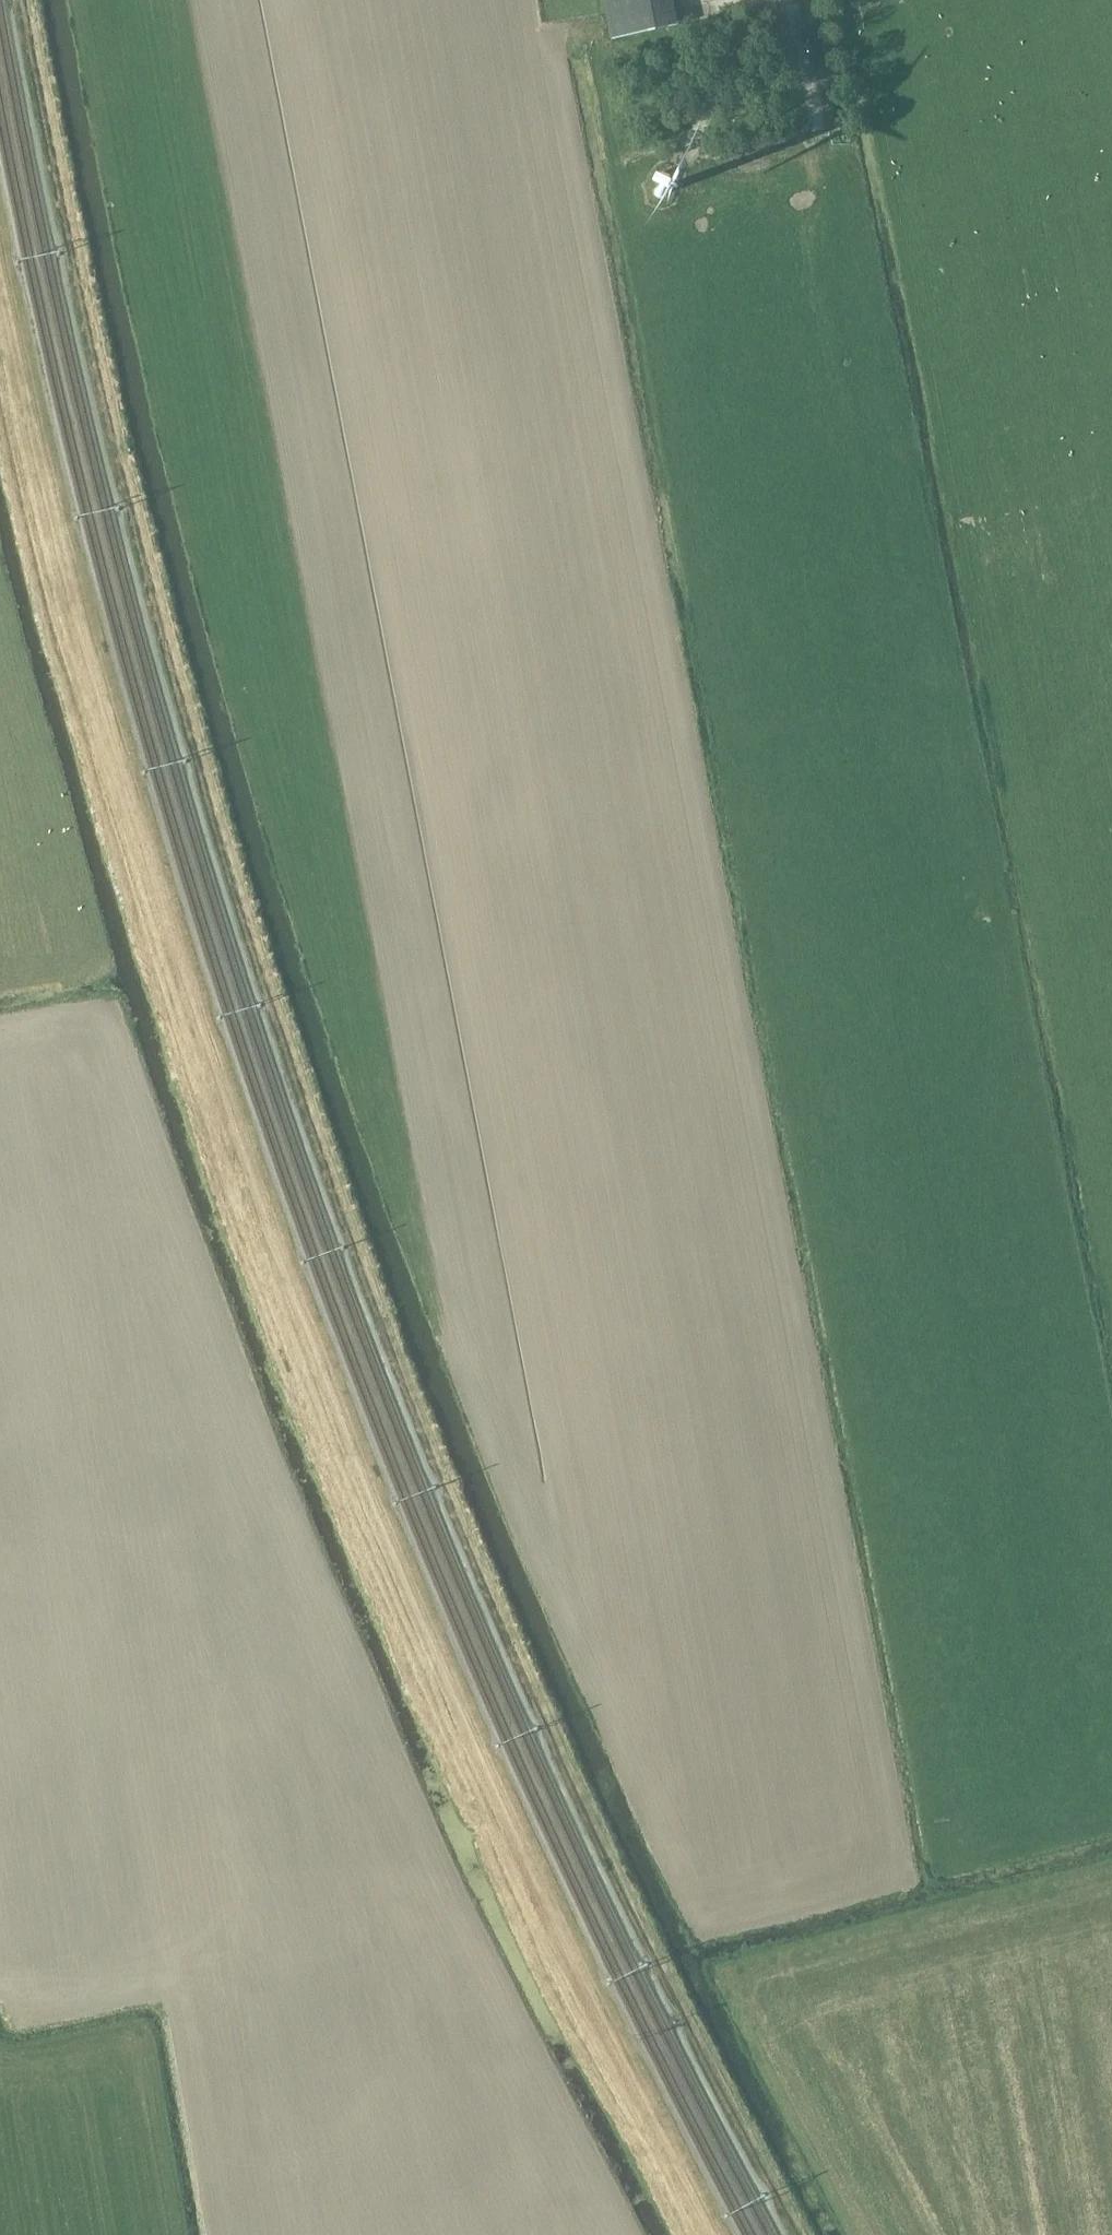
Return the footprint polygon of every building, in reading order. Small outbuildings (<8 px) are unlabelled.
[(611,41),(677,27),(672,0),(602,0),(611,41)]
